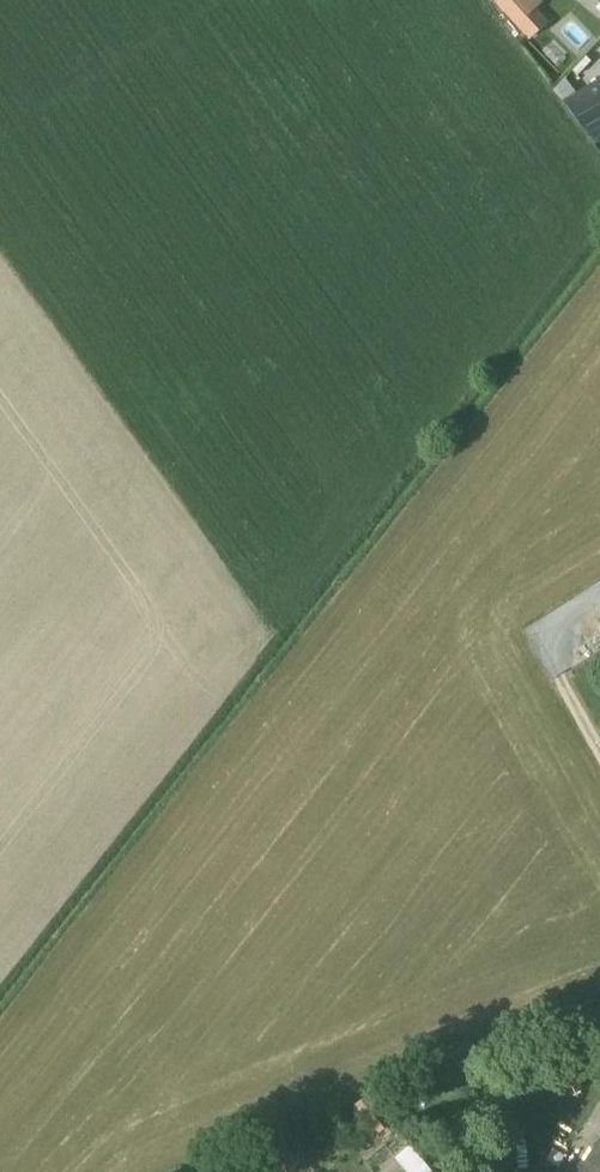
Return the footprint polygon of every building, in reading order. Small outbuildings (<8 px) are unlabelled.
[(550,18),(536,0),(490,0),(522,40),(550,18)] [(575,94),(563,79),(551,91),(592,146),(599,141),(599,78),(575,94)] [(461,1113),(456,1109),(452,1115),(457,1118),(461,1113)] [(576,1171),(599,1171),(599,1135),(576,1171)]
